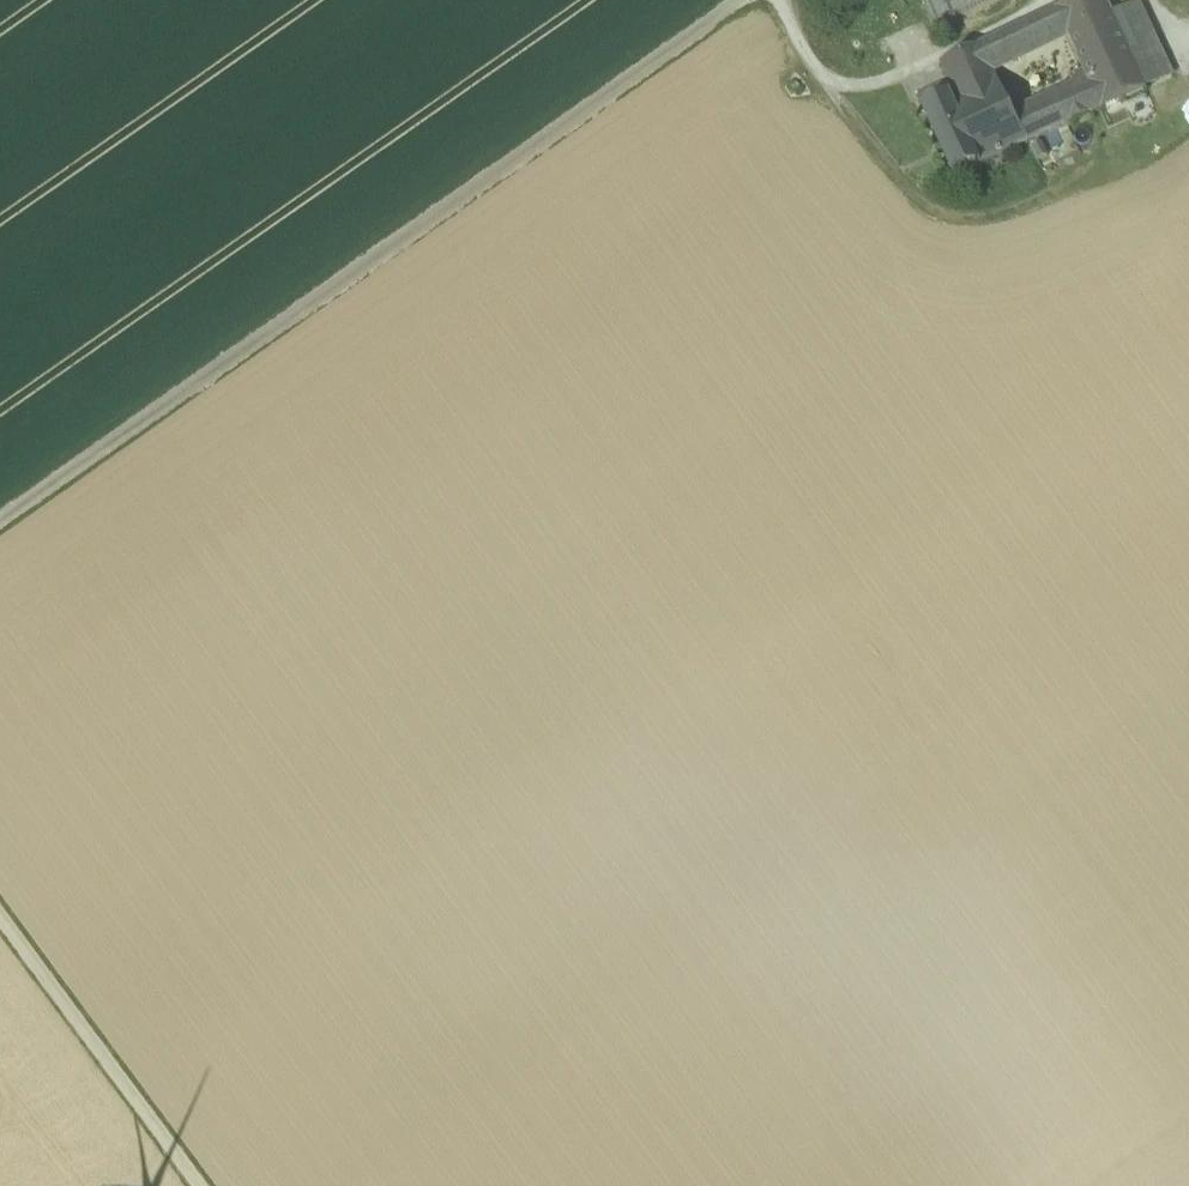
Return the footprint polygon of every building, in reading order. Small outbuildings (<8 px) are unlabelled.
[(951,39),(1029,5),(1027,0),(934,0),(951,39)] [(1123,33),(1112,8),(963,71),(975,105),(1006,172),(1056,151),(1176,71),(1154,20),(1123,33)] [(1012,186),(1006,172),(975,105),(931,125),(967,206),(1012,186)]
